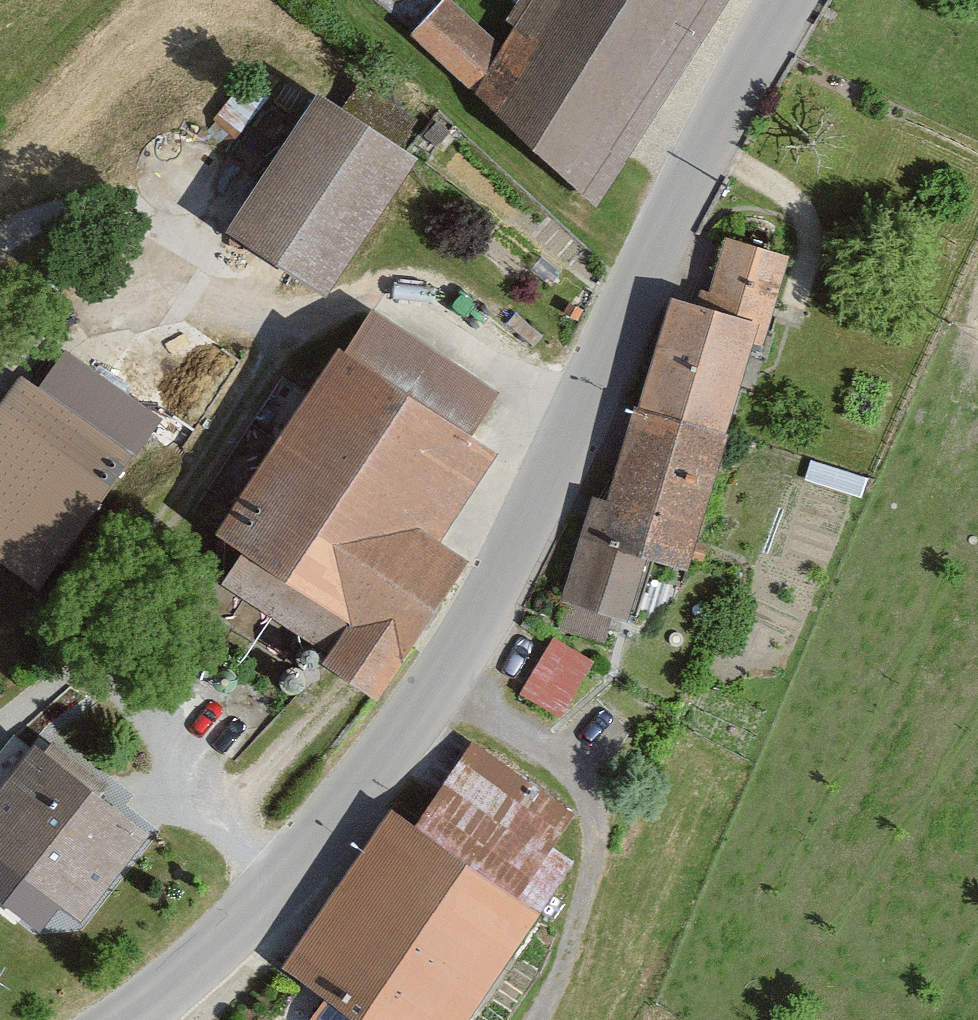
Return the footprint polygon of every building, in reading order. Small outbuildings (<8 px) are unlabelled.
[(511,40),(461,0),(443,0),(418,30),(479,79),(511,40)] [(511,40),(479,79),(596,166),(719,0),(540,0),(511,40)] [(337,85),(242,222),(343,292),(439,155),(337,85)] [(794,250),(735,232),(715,297),(774,316),(794,250)] [(781,318),(715,297),(689,289),(654,403),(745,432),(781,318)] [(520,442),(362,334),(233,521),(373,616),(345,657),(394,691),(470,581),(439,560),(520,442)] [(20,369),(0,397),(0,555),(42,585),(137,453),(20,369)] [(745,432),(654,403),(623,498),(611,536),(662,552),(703,564),(745,432)] [(611,536),(623,498),(602,492),(571,590),(644,612),(662,552),(611,536)] [(606,661),(562,633),(531,683),(574,710),(606,661)] [(47,737),(0,795),(0,848),(87,919),(161,830),(47,737)] [(481,737),(427,818),(534,890),(589,810),(481,737)] [(405,804),(298,959),(387,1019),(477,1019),(555,908),(534,890),(427,818),(405,804)]
